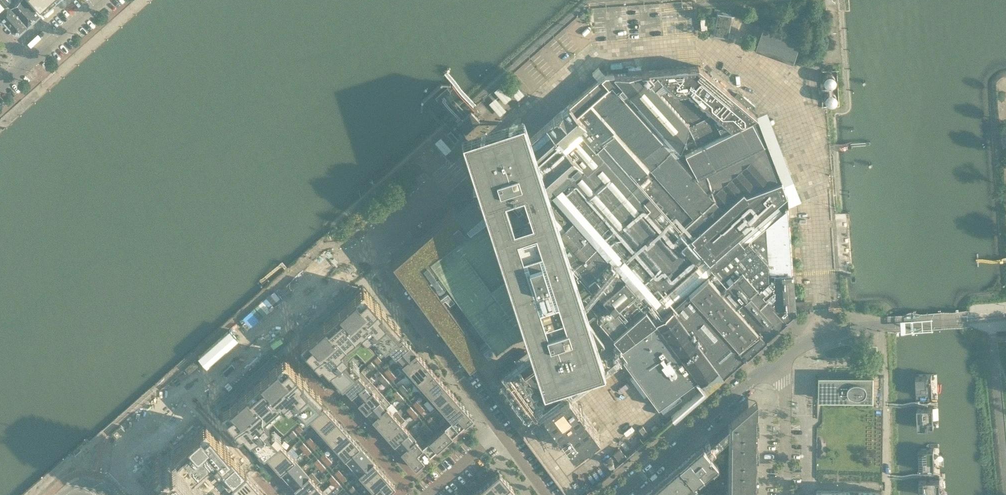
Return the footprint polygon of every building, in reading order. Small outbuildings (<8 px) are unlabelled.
[(10,0),(3,0),(0,3),(0,10),(12,25),(14,27),(18,27),(27,20),(10,0)] [(27,20),(40,8),(33,0),(10,0),(27,20)] [(716,12),(712,35),(727,37),(731,14),(716,12)] [(800,39),(762,26),(754,49),(792,62),(800,39)] [(665,101),(703,70),(698,65),(637,71),(665,101)] [(780,178),(756,115),(683,152),(678,147),(684,123),(665,101),(637,71),(604,73),(598,67),(592,73),(598,79),(570,104),(599,138),(614,125),(656,173),(641,186),(687,239),(742,191),(745,195),(780,178)] [(755,105),(742,94),(738,99),(703,70),(665,101),(684,123),(678,147),(683,152),(756,115),(751,110),(755,105)] [(827,105),(838,104),(837,91),(838,91),(836,72),(824,73),(827,105)] [(687,239),(641,186),(599,138),(570,104),(505,160),(496,153),(486,161),(494,170),(509,187),(509,188),(511,190),(522,203),(527,209),(550,190),(596,149),(697,265),(650,306),(637,317),(645,327),(654,320),(669,308),(706,276),(762,341),(769,335),(741,302),(739,303),(713,272),(763,230),(788,206),(787,194),(765,214),(708,263),(687,239)] [(596,355),(515,105),(455,125),(536,375),(596,355)] [(656,173),(614,125),(599,138),(641,186),(656,173)] [(450,129),(447,132),(454,141),(458,138),(450,129)] [(697,265),(596,149),(550,190),(650,306),(697,265)] [(742,191),(687,239),(708,263),(765,214),(787,194),(782,181),(780,178),(745,195),(742,191)] [(576,289),(530,229),(517,240),(501,221),(502,220),(491,207),(489,208),(473,189),(472,190),(474,193),(467,199),(467,198),(466,198),(465,198),(464,198),(463,198),(463,199),(462,199),(462,200),(462,201),(462,202),(463,203),(456,209),(453,206),(447,212),(444,214),(392,260),(468,363),(548,304),(555,298),(559,303),(576,289)] [(650,306),(550,190),(527,209),(522,203),(502,220),(501,221),(517,240),(530,229),(576,289),(593,311),(603,304),(609,312),(598,321),(620,346),(645,327),(637,317),(650,306)] [(788,206),(763,230),(713,272),(739,303),(741,302),(769,335),(794,313),(795,313),(795,312),(795,311),(800,310),(801,312),(810,312),(809,310),(809,303),(800,303),(800,304),(795,304),(788,206)] [(797,206),(789,207),(789,218),(797,217),(797,206)] [(800,245),(801,267),(813,267),(812,244),(800,245)] [(762,341),(706,276),(669,308),(721,377),(745,356),(762,341)] [(362,285),(221,410),(225,415),(260,454),(261,453),(263,452),(264,451),(277,439),(283,433),(299,420),(306,414),(319,402),(320,401),(322,399),(323,399),(339,385),(341,383),(342,382),(356,370),(362,364),(378,350),(384,345),(397,333),(398,332),(401,330),(395,323),(386,313),(366,290),(362,285)] [(645,327),(620,346),(627,355),(624,358),(660,405),(676,392),(698,376),(654,320),(645,327)] [(393,356),(408,343),(401,335),(385,348),(393,356)] [(398,366),(415,351),(408,343),(393,356),(393,357),(395,355),(401,363),(398,366)] [(523,374),(536,363),(526,350),(513,361),(523,374)] [(405,374),(422,359),(415,351),(398,366),(405,374)] [(412,383),(430,367),(422,359),(405,374),(412,383)] [(558,389),(538,363),(518,379),(539,405),(558,389)] [(420,391),(437,376),(430,367),(412,383),(413,383),(416,380),(423,387),(419,390),(420,391)] [(350,394),(368,378),(361,370),(343,385),(350,394)] [(930,374),(915,375),(916,395),(931,394),(930,374)] [(872,401),(872,375),(827,375),(827,386),(824,386),(824,389),(827,389),(827,400),(872,401)] [(427,399),(444,384),(437,376),(420,391),(427,399)] [(358,402),(376,386),(368,378),(350,394),(358,402)] [(434,407),(451,392),(444,384),(427,399),(434,407)] [(365,410),(383,394),(376,386),(358,402),(365,410)] [(596,431),(565,390),(542,407),(572,449),(596,431)] [(441,415),(458,400),(451,392),(434,407),(441,415)] [(660,405),(658,406),(663,412),(681,398),(676,392),(660,405)] [(372,418),(390,402),(383,394),(365,410),(372,418)] [(755,485),(751,485),(751,480),(755,480),(755,479),(751,479),(751,473),(756,473),(756,457),(756,452),(756,451),(756,446),(756,430),(756,425),(756,423),(756,418),(756,411),(756,399),(747,407),(730,421),(717,433),(704,444),(709,449),(713,445),(719,440),(726,435),(727,433),(730,433),(730,465),(730,494),(755,494),(755,485)] [(451,420),(465,408),(458,400),(441,415),(448,423),(451,420)] [(379,426),(397,410),(393,413),(387,406),(390,403),(390,402),(372,418),(379,426)] [(323,403),(305,419),(312,427),(313,427),(330,412),(323,403)] [(473,416),(465,408),(451,420),(458,429),(473,416)] [(932,408),(917,408),(917,428),(932,428),(932,408)] [(386,434),(404,418),(397,410),(379,426),(386,434)] [(312,427),(311,427),(312,428),(319,436),(319,437),(320,436),(320,435),(337,420),(330,412),(313,427),(312,427)] [(393,443),(408,430),(401,422),(405,419),(404,418),(386,434),(393,443)] [(337,420),(320,435),(320,436),(327,443),(344,428),(337,420)] [(444,442),(458,429),(451,420),(448,423),(438,431),(436,433),(444,442)] [(146,476),(160,491),(159,492),(161,494),(186,494),(179,487),(188,479),(196,488),(208,478),(220,492),(245,470),(205,424),(146,476)] [(647,432),(643,426),(639,428),(643,435),(647,432)] [(344,428),(327,443),(334,451),(351,436),(344,428)] [(401,451),(419,435),(418,434),(415,438),(408,430),(393,443),(401,451)] [(430,455),(444,442),(436,433),(434,434),(425,442),(422,446),(430,455)] [(407,458),(422,446),(425,442),(419,435),(401,451),(407,458)] [(351,436),(334,451),(341,460),(342,460),(344,459),(343,458),(359,444),(351,436)] [(279,442),(265,454),(272,463),(287,450),(279,442)] [(359,444),(343,458),(344,459),(350,465),(350,466),(366,453),(359,444)] [(415,467),(430,455),(422,446),(407,458),(415,467)] [(718,464),(702,446),(679,465),(693,482),(699,478),(702,475),(703,476),(718,464)] [(626,456),(620,448),(613,453),(619,461),(626,456)] [(933,449),(918,449),(919,469),(934,469),(933,449)] [(287,450),(272,463),(279,471),(294,458),(287,450)] [(350,465),(347,468),(348,469),(355,477),(373,461),(366,453),(350,466),(350,465)] [(294,458),(279,471),(287,479),(301,466),(294,458)] [(373,461),(355,477),(362,485),(380,469),(373,461)] [(693,482),(679,465),(658,483),(668,494),(682,494),(687,490),(695,484),(693,482)] [(301,466),(287,479),(294,487),(308,474),(301,466)] [(380,469),(362,485),(369,492),(369,493),(373,490),(387,477),(380,469)] [(294,487),(301,494),(315,483),(316,483),(320,480),(319,479),(312,471),(308,474),(294,487)] [(499,472),(490,480),(502,494),(503,494),(506,494),(513,489),(499,472)] [(231,487),(238,494),(239,494),(253,483),(246,474),(231,487)] [(373,490),(377,494),(384,494),(395,485),(387,477),(373,490)] [(708,489),(699,478),(693,482),(695,484),(703,494),(708,489)] [(490,480),(482,486),(490,494),(501,494),(502,494),(490,480)] [(919,480),(919,494),(930,494),(939,494),(939,480),(919,480)] [(260,491),(253,483),(239,494),(255,494),(260,491)] [(301,494),(318,494),(322,491),(316,483),(315,483),(301,494)] [(658,483),(651,489),(645,494),(668,494),(658,483)] [(482,486),(474,493),(475,494),(490,494),(482,486)]
